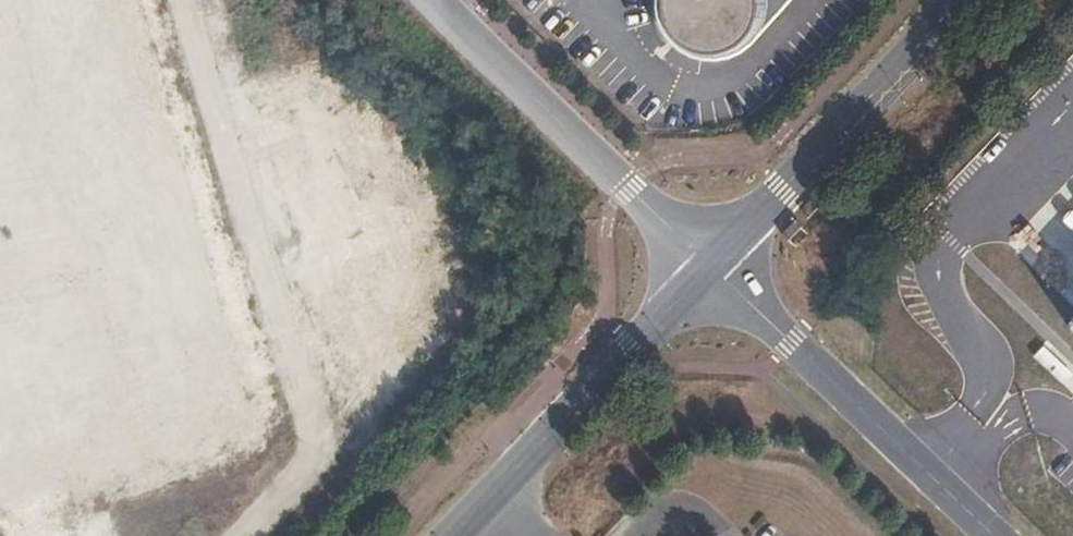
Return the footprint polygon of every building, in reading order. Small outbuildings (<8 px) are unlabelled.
[(656,3),(656,8),(657,12),(657,16),(658,20),(660,25),(662,28),(664,32),(667,36),(670,39),(673,42),(676,44),(680,47),(684,49),(688,50),(692,52),(696,53),(700,54),(705,54),(709,53),(713,53),(717,51),(722,50),(726,48),(729,47),(733,44),(736,41),(739,38),(742,35),(745,32),(747,27),(749,24),(750,20),(752,15),(752,11),(753,7),(753,3),(752,0),(656,0),(656,3)]
